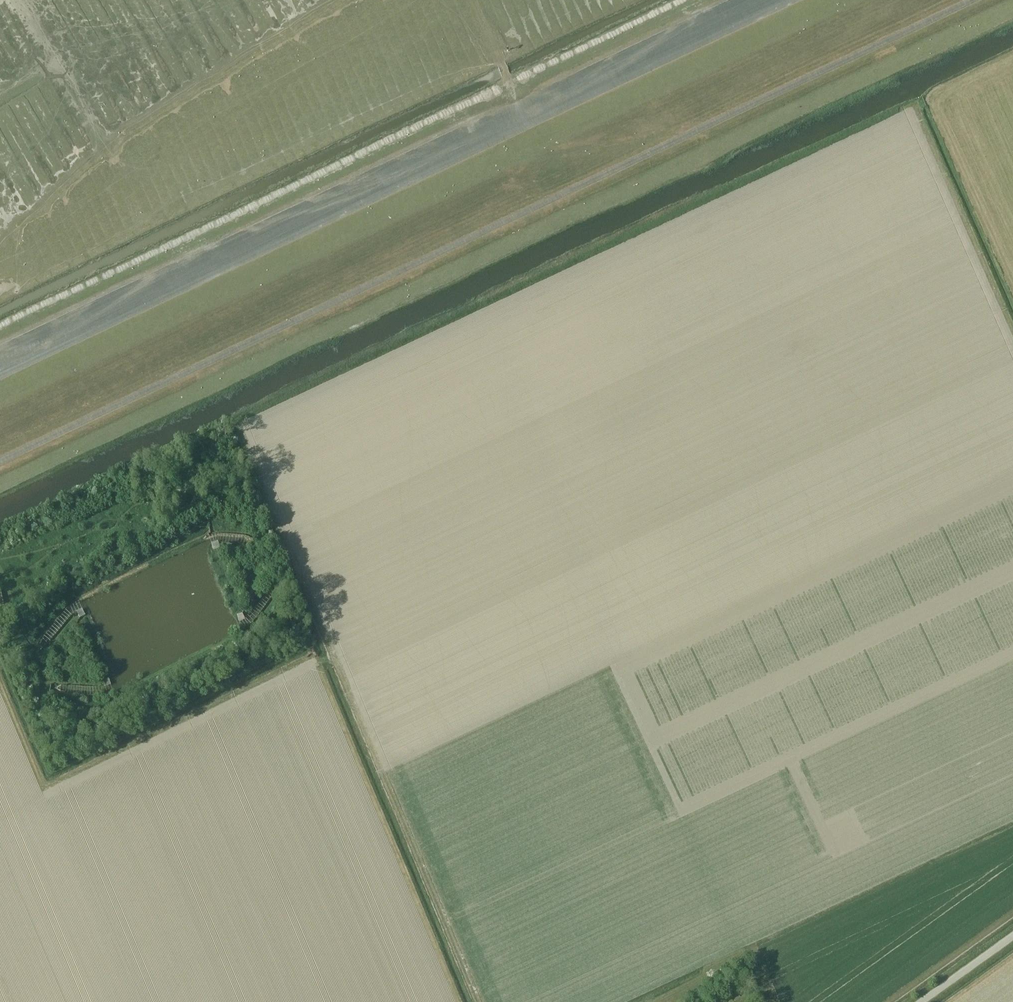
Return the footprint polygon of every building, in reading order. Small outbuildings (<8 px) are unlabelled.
[(29,595),(19,601),(21,606),(32,600),(29,595)]
